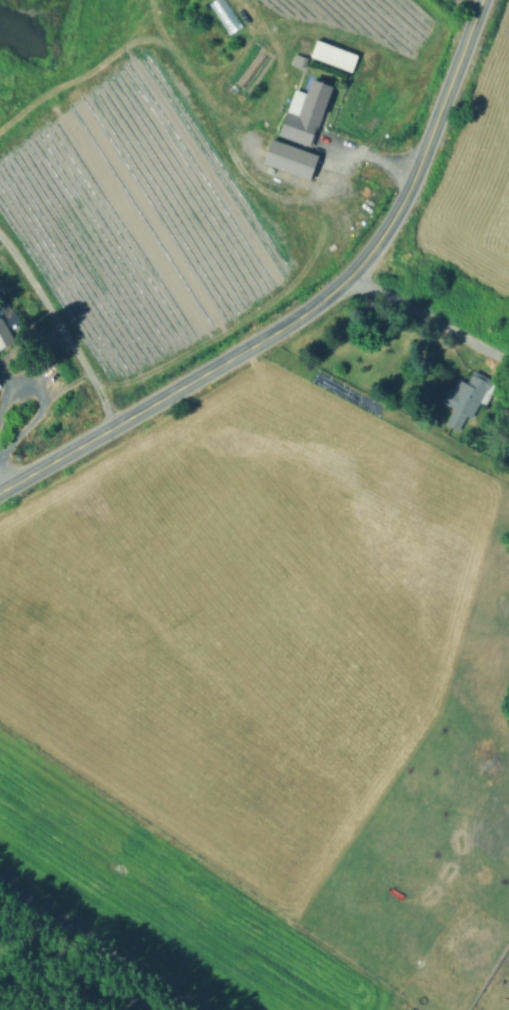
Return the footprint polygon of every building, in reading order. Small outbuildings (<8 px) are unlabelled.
[(360,52),(353,71),(313,55),(320,37),(360,52)] [(309,56),(306,65),(291,60),(294,51),(309,56)] [(338,84),(313,146),(281,133),(300,87),(310,91),(316,75),(338,84)] [(321,155),(312,177),(267,159),(275,138),(321,155)] [(16,339),(0,347),(0,307),(16,339)] [(475,371),(498,384),(488,403),(483,400),(474,418),(470,416),(463,429),(449,421),(456,408),(442,400),(451,386),(453,387),(460,375),(470,380),(475,371)]
